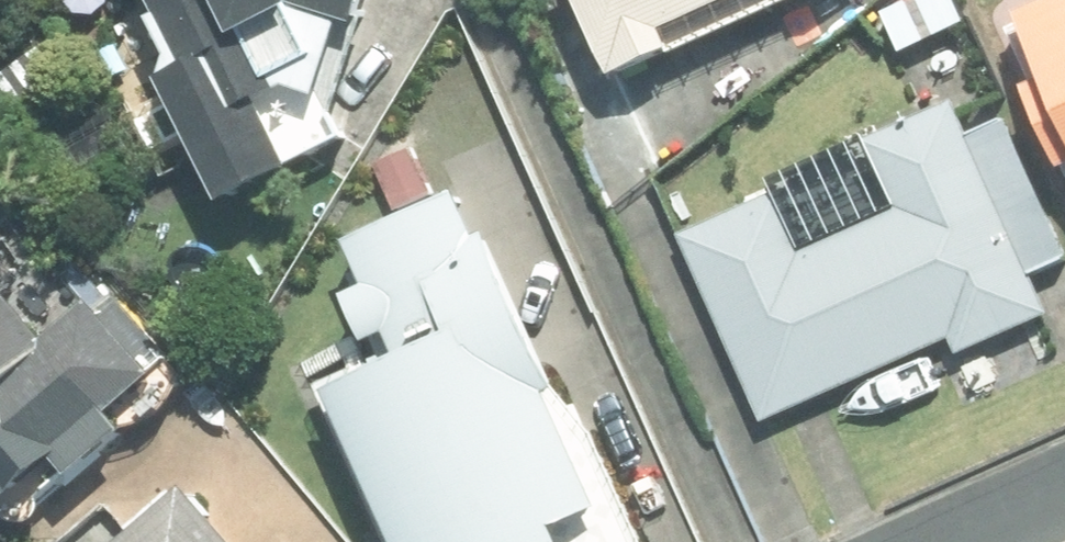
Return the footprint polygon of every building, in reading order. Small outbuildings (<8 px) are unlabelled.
[(161,21),(180,58),(163,66),(218,192),(245,180),(246,181),(345,133),(327,98),(342,52),(322,9),(357,21),(365,0),(161,0),(169,16),(161,21)] [(625,84),(811,0),(587,0),(625,84)] [(889,18),(905,55),(970,27),(958,0),(930,0),(889,18)] [(1037,97),(1064,157),(1064,10),(1013,35),(1042,95),(1037,97)] [(1,89),(0,91),(0,94),(19,122),(71,86),(49,54),(45,56),(22,24),(0,39),(0,87),(1,89)] [(777,202),(686,243),(769,426),(956,342),(964,358),(1051,319),(956,108),(871,147),(904,218),(803,263),(777,202)] [(411,149),(374,166),(395,210),(432,193),(411,149)] [(345,404),(406,541),(647,541),(601,436),(583,444),(565,403),(573,400),(504,243),(492,248),(473,205),(361,253),(381,299),(361,307),(382,351),(401,342),(416,374),(345,404)] [(69,280),(29,314),(15,297),(0,310),(0,509),(9,520),(70,467),(83,482),(134,441),(118,423),(165,383),(159,375),(174,362),(118,294),(111,301),(79,264),(65,276),(69,280)] [(194,497),(145,541),(235,541),(194,497)] [(104,508),(67,541),(133,541),(104,508)]
